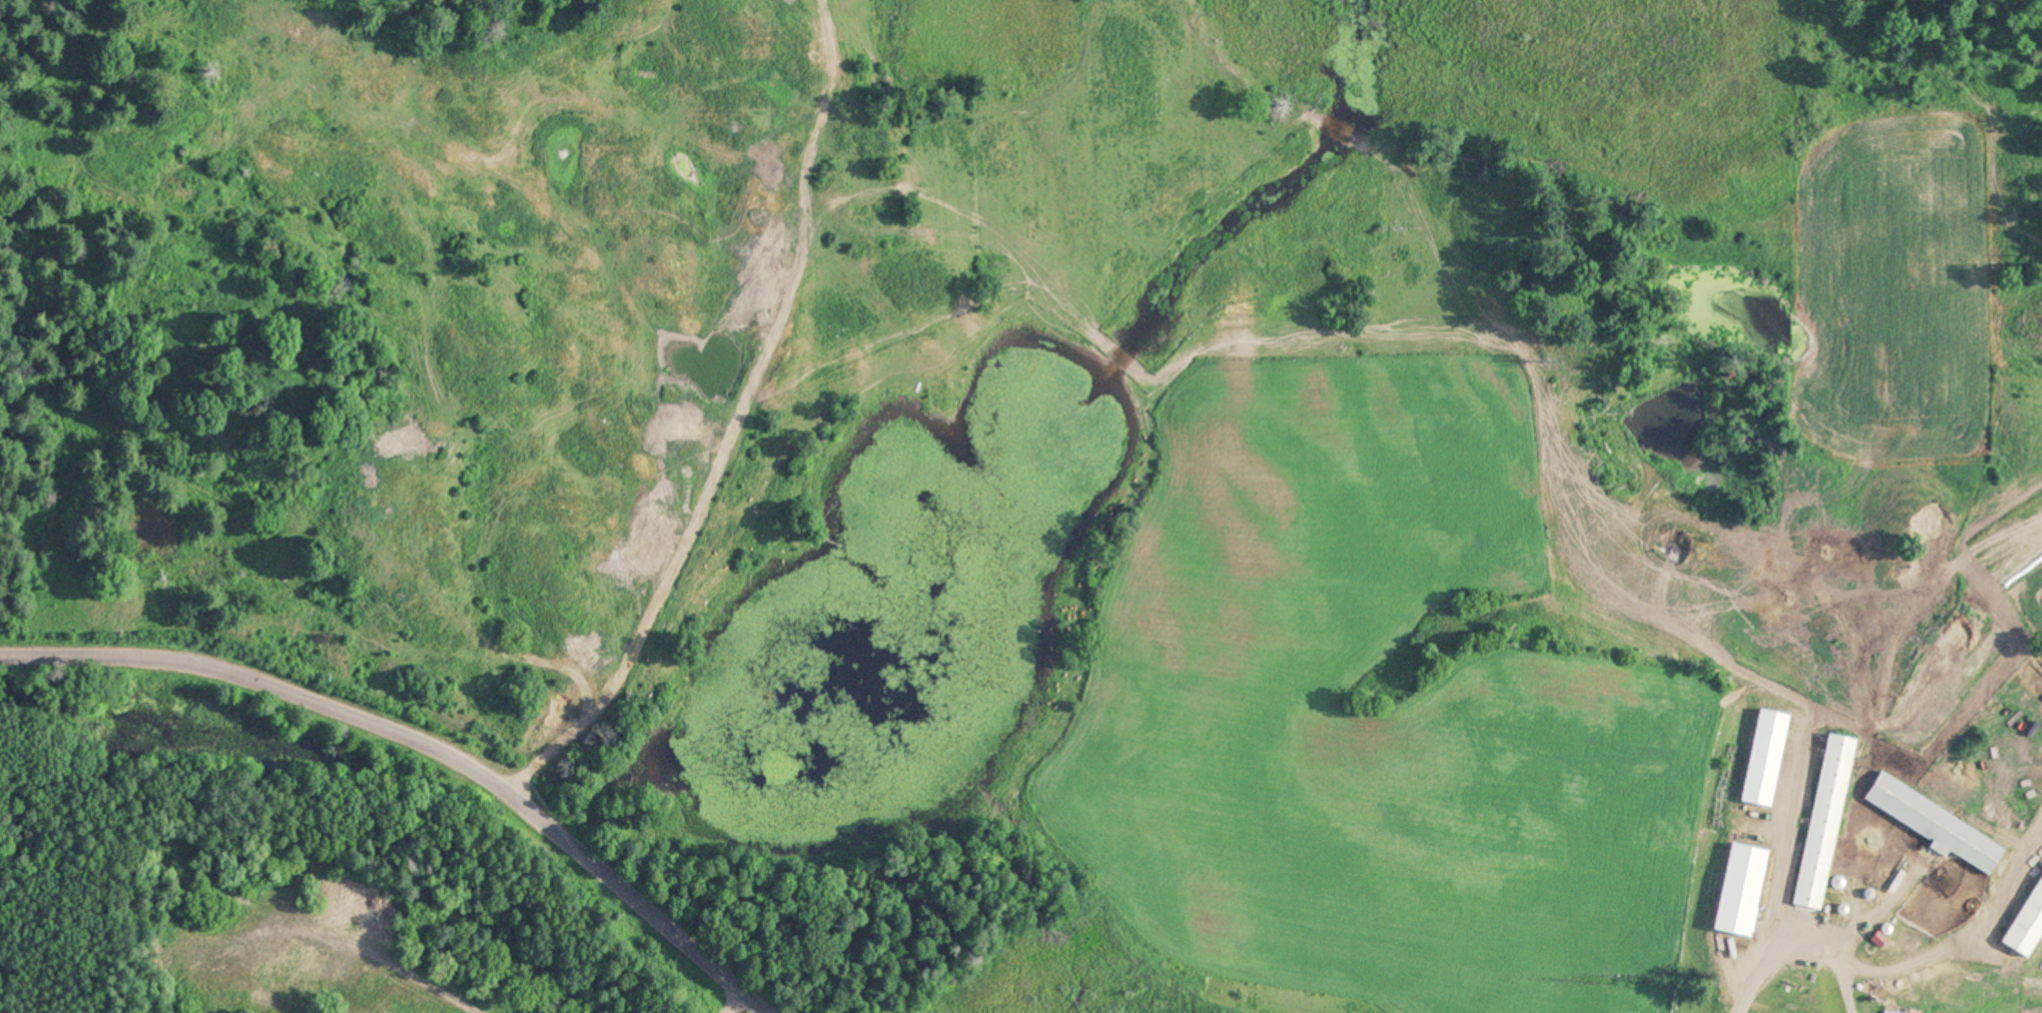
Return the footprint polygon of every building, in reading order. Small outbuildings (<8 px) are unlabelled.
[(1823,912),(1857,739),(1829,733),(1795,906),(1823,912)] [(2009,848),(1882,773),(1866,801),(1993,876),(2009,848)] [(2032,960),(2041,943),(2041,880),(2005,944),(2032,960)]
